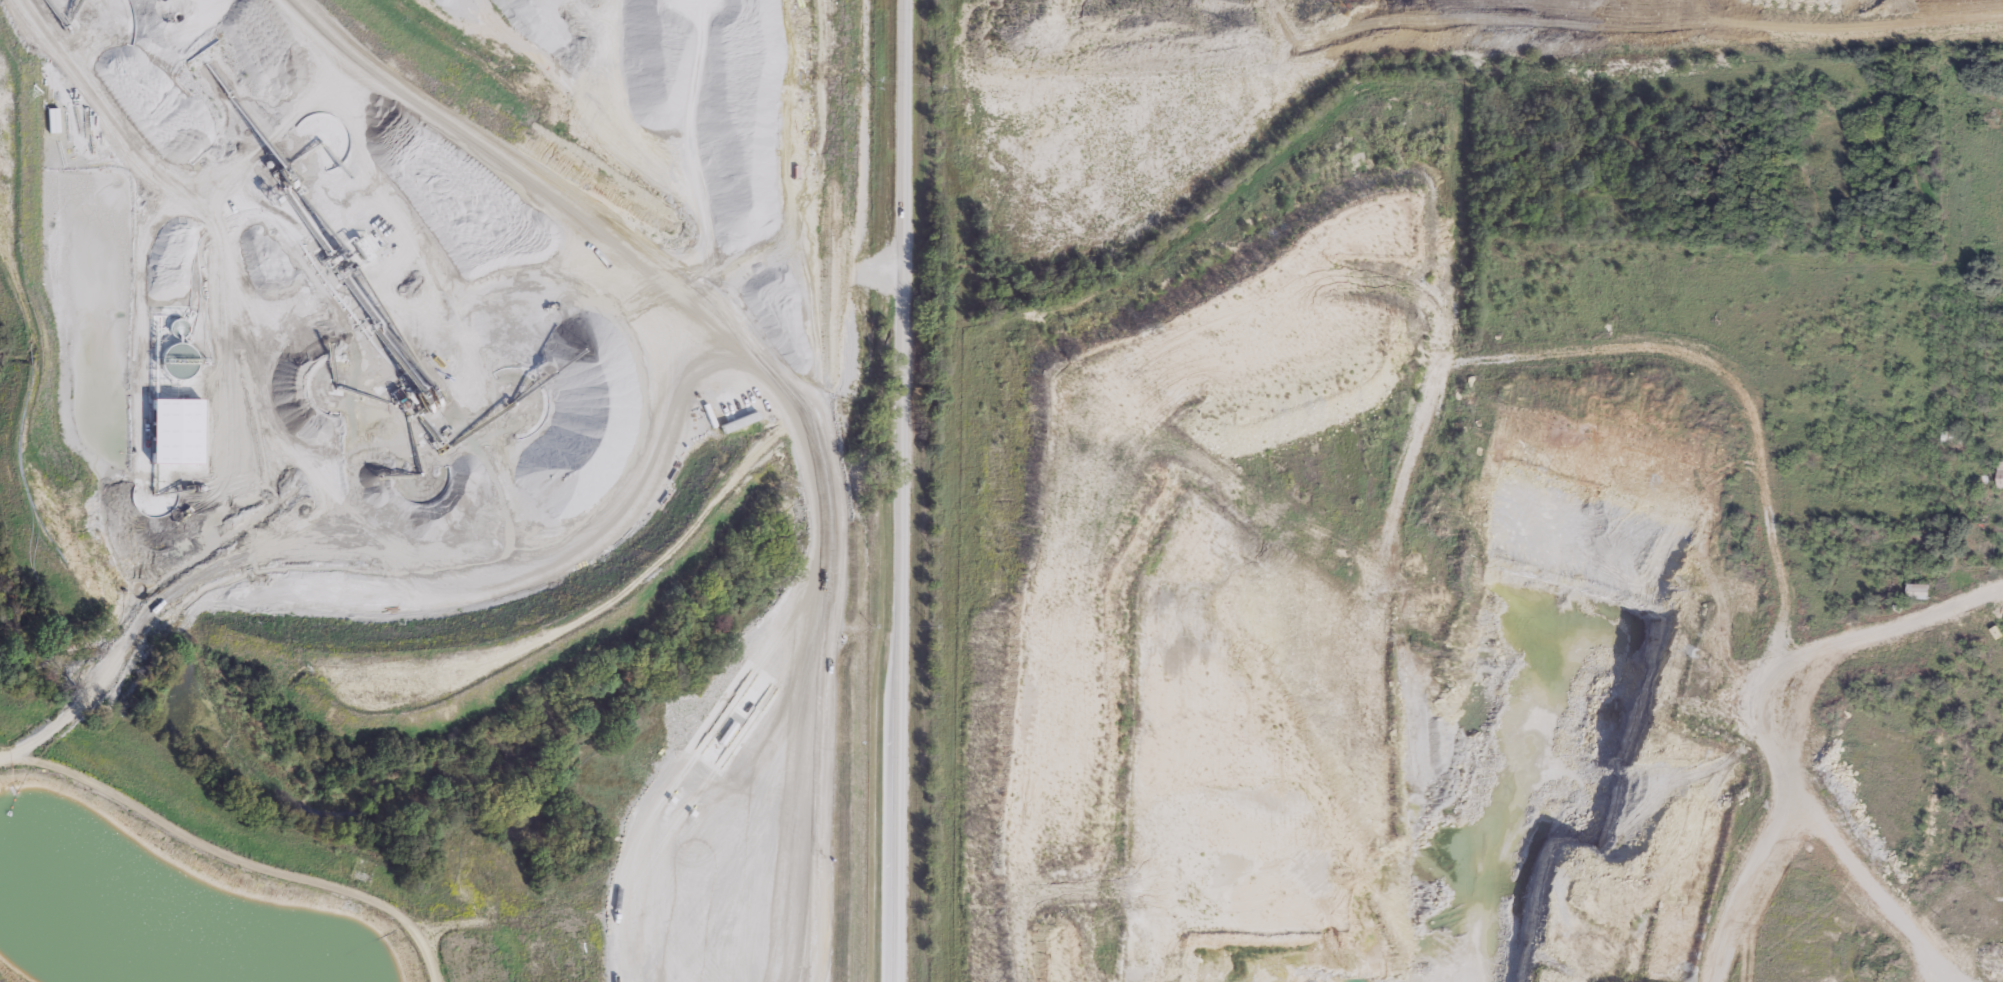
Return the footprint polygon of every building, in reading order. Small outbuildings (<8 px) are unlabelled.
[(1962,429),(1962,445),(1942,445),(1942,429),(1962,429)] [(1908,597),(1908,582),(1931,582),(1931,597),(1908,597)]
